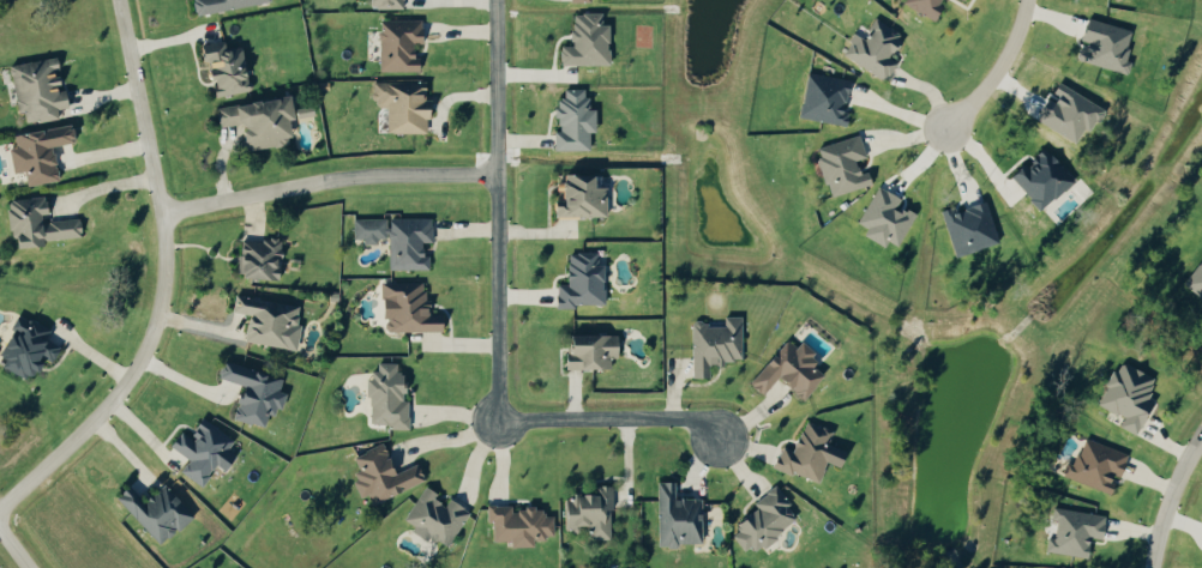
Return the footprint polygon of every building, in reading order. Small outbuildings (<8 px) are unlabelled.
[(268,1),(267,0),(188,0),(190,14),(268,1)] [(930,18),(940,0),(902,0),(901,2),(930,18)] [(557,64),(605,63),(604,22),(600,22),(600,12),(568,12),(568,45),(557,45),(557,64)] [(1129,29),(1083,16),(1077,38),(1081,39),(1075,59),(1125,73),(1128,60),(1121,58),(1129,29)] [(840,53),(881,80),(893,61),(886,57),(900,35),(874,18),(861,38),(853,33),(840,53)] [(419,19),(376,19),(376,70),(416,70),(416,56),(409,56),(409,42),(419,42),(419,19)] [(246,90),(239,45),(223,47),(222,37),(196,41),(202,82),(208,81),(210,95),(246,90)] [(6,63),(14,112),(20,111),(22,122),(55,117),(53,108),(64,107),(62,88),(54,90),(51,70),(57,69),(55,56),(6,63)] [(846,111),(840,110),(846,80),(804,71),(795,115),(843,126),(846,111)] [(425,132),(426,98),(421,98),(422,81),(370,80),(369,106),(384,106),(383,131),(425,132)] [(551,149),(586,149),(586,131),(591,131),(591,107),(584,107),(584,88),(561,88),(561,97),(553,97),(553,130),(551,130),(551,149)] [(212,105),(215,126),(237,123),(240,149),(287,143),(284,118),(289,118),(286,95),(212,105)] [(48,145),(69,141),(66,123),(10,133),(13,147),(5,148),(9,172),(21,170),(24,185),(54,180),(48,145)] [(863,156),(858,134),(813,146),(826,196),(868,185),(864,170),(856,172),(852,159),(863,156)] [(1071,179),(1042,147),(1022,164),(1021,162),(1007,175),(1037,209),(1071,179)] [(551,215),(603,215),(602,186),(585,186),(585,173),(557,173),(557,205),(551,205),(551,215)] [(79,238),(77,217),(38,221),(37,213),(44,213),(42,195),(3,199),(7,244),(79,238)] [(995,243),(984,200),(953,208),(952,205),(938,209),(950,255),(995,243)] [(386,269),(426,268),(426,254),(418,254),(418,242),(429,241),(429,217),(385,217),(351,217),(351,237),(361,237),(361,243),(375,243),(374,237),(386,237),(386,269)] [(275,278),(275,261),(278,261),(278,238),(235,238),(235,277),(275,278)] [(600,303),(600,262),(595,262),(595,251),(564,251),(564,283),(553,283),(553,308),(572,308),(572,303),(600,303)] [(1180,282),(1201,300),(1201,255),(1180,282)] [(384,331),(439,330),(439,313),(423,314),(423,281),(378,282),(378,317),(383,317),(384,331)] [(240,341),(294,349),(298,323),(293,322),(296,304),(232,295),(229,311),(244,313),(240,341)] [(43,338),(48,327),(15,313),(0,346),(0,367),(26,379),(37,356),(49,361),(57,344),(43,338)] [(738,315),(721,315),(721,325),(705,325),(705,321),(699,321),(697,319),(692,319),(690,321),(689,321),(689,376),(707,376),(707,364),(719,364),(719,362),(721,362),(721,361),(731,361),(731,357),(738,357),(738,315)] [(561,334),(562,368),(608,367),(607,357),(615,357),(614,332),(561,334)] [(798,340),(810,351),(807,355),(812,361),(809,364),(818,374),(811,382),(812,383),(799,399),(797,397),(795,398),(787,391),(786,388),(775,376),(759,393),(757,391),(756,392),(749,387),(750,385),(746,382),(762,363),(761,361),(768,354),(770,355),(785,338),(793,345),(798,340)] [(214,377),(238,384),(233,401),(234,401),(229,417),(260,426),(264,413),(273,416),(280,392),(276,390),(280,378),(219,360),(214,377)] [(406,428),(405,400),(399,400),(398,361),(371,362),(372,378),(364,378),(365,423),(386,423),(386,429),(406,428)] [(1153,375),(1112,361),(1097,406),(1122,415),(1117,427),(1137,434),(1149,398),(1145,397),(1153,375)] [(232,440),(198,416),(185,435),(177,430),(167,444),(187,459),(178,470),(199,485),(232,440)] [(830,429),(801,419),(790,449),(779,445),(771,467),(788,473),(789,472),(816,481),(823,461),(836,466),(842,450),(825,444),(830,429)] [(1126,453),(1079,436),(1064,477),(1107,493),(1113,478),(1117,479),(1126,453)] [(414,462),(392,473),(378,443),(350,456),(356,469),(347,474),(357,496),(368,491),(373,502),(422,479),(414,462)] [(698,544),(698,497),(672,497),(672,480),(655,480),(655,544),(698,544)] [(111,496),(157,545),(189,514),(158,482),(140,500),(124,483),(111,496)] [(586,539),(609,539),(609,485),(592,485),(592,493),(567,492),(567,500),(560,500),(560,530),(577,531),(577,525),(586,525),(586,539)] [(467,511),(447,498),(442,505),(431,499),(435,493),(423,486),(402,519),(413,526),(409,531),(423,540),(426,535),(445,547),(467,511)] [(795,517),(776,490),(724,527),(744,554),(795,517)] [(490,540),(506,540),(506,546),(529,546),(529,538),(551,538),(551,515),(540,515),(540,508),(509,508),(509,505),(484,505),(484,520),(489,520),(490,540)] [(1084,556),(1087,537),(1100,539),(1103,514),(1051,507),(1049,518),(1053,518),(1051,537),(1044,536),(1042,550),(1084,556)]
